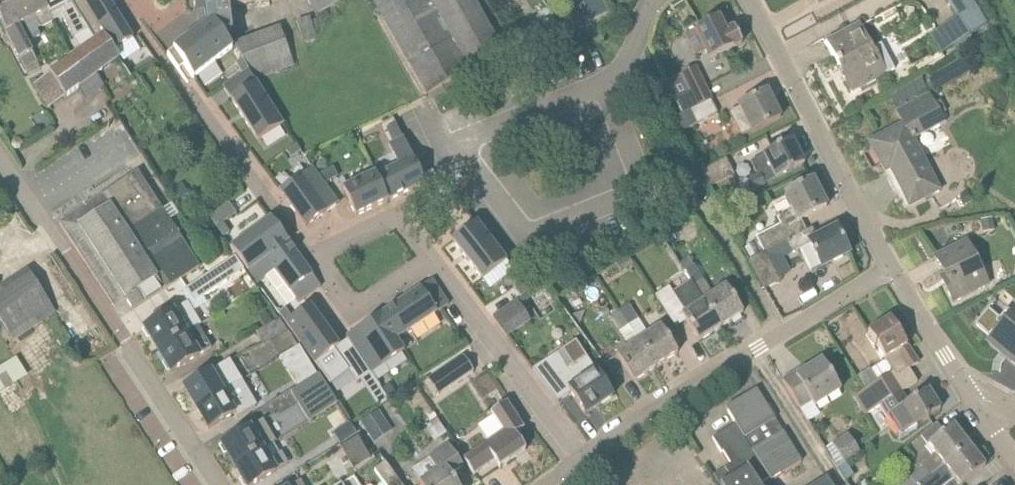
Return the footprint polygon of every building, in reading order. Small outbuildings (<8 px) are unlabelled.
[(51,23),(40,0),(0,0),(0,16),(24,68),(36,62),(28,44),(41,38),(37,30),(51,23)] [(87,31),(69,0),(40,0),(51,23),(54,21),(51,17),(64,10),(66,15),(63,17),(73,38),(87,31)] [(103,36),(113,51),(133,39),(108,0),(69,0),(87,31),(94,42),(103,36)] [(233,50),(227,7),(231,7),(230,0),(194,0),(195,12),(205,10),(207,27),(167,56),(178,71),(184,67),(193,79),(233,50)] [(340,0),(307,0),(316,15),(340,0)] [(503,51),(474,0),(373,0),(427,94),(503,51)] [(681,0),(679,0),(670,5),(675,13),(685,6),(681,0)] [(951,47),(987,24),(971,0),(948,0),(946,1),(957,18),(940,30),(930,36),(942,54),(951,47)] [(550,8),(538,15),(542,22),(554,15),(550,8)] [(882,16),(884,20),(897,13),(895,8),(882,16)] [(696,25),(691,16),(681,21),(686,30),(696,25)] [(309,17),(296,22),(304,43),(317,38),(315,31),(322,28),(318,18),(310,21),(309,17)] [(696,30),(686,35),(696,55),(706,50),(711,60),(742,44),(734,28),(725,33),(718,18),(696,30)] [(881,45),(872,49),(860,26),(826,43),(838,66),(839,65),(845,75),(853,91),(851,92),(852,93),(895,70),(881,45)] [(95,76),(118,59),(113,51),(103,36),(94,42),(71,59),(86,82),(95,76)] [(49,109),(66,96),(78,88),(86,82),(71,59),(33,86),(49,109)] [(235,65),(242,75),(248,71),(242,60),(235,65)] [(964,60),(929,80),(935,91),(970,70),(964,60)] [(695,68),(687,72),(685,68),(676,73),(686,94),(682,96),(675,100),(683,115),(711,100),(695,68)] [(242,75),(223,87),(258,141),(282,126),(255,82),(254,81),(248,71),(242,75)] [(95,76),(86,82),(78,88),(86,99),(103,87),(95,76)] [(752,133),(781,118),(767,92),(739,106),(740,108),(730,113),(742,136),(751,131),(752,133)] [(903,125),(869,143),(885,173),(890,170),(903,195),(913,190),(920,201),(939,191),(912,140),(946,122),(930,93),(896,111),(903,125)] [(671,121),(678,134),(718,114),(711,100),(683,115),(671,121)] [(19,139),(13,140),(11,146),(15,150),(21,149),(23,143),(19,139)] [(404,139),(389,146),(397,163),(375,174),(388,201),(425,183),(404,139)] [(776,179),(805,165),(792,141),(751,162),(758,176),(749,180),(755,190),(765,185),(765,184),(776,179)] [(287,152),(291,158),(300,151),(296,145),(287,152)] [(700,173),(708,189),(735,175),(726,159),(700,173)] [(279,192),(305,227),(338,204),(312,168),(279,192)] [(59,224),(115,307),(126,299),(133,310),(199,267),(160,209),(161,208),(137,172),(59,224)] [(325,186),(337,178),(333,172),(321,180),(325,186)] [(343,189),(356,216),(388,201),(375,174),(343,189)] [(161,177),(151,180),(161,208),(171,205),(161,177)] [(787,243),(807,233),(800,221),(827,207),(813,181),(785,195),(792,209),(777,217),(781,225),(756,238),(764,254),(787,243)] [(189,195),(182,183),(168,191),(175,204),(189,195)] [(960,200),(963,206),(973,200),(968,191),(962,194),(960,200)] [(229,204),(209,218),(223,238),(230,233),(223,224),(236,214),(229,204)] [(288,242),(271,218),(231,248),(248,271),(288,242)] [(993,218),(981,221),(983,233),(995,231),(993,218)] [(482,280),(506,262),(476,223),(452,241),(482,280)] [(812,230),(807,233),(787,243),(793,253),(800,249),(812,273),(850,253),(837,228),(817,239),(812,230)] [(274,272),(297,303),(320,286),(288,242),(248,271),(257,284),(274,272)] [(966,242),(934,258),(947,283),(944,285),(953,304),(989,285),(966,242)] [(749,262),(765,290),(780,281),(764,254),(749,262)] [(628,258),(615,265),(621,275),(634,268),(628,258)] [(691,281),(693,285),(703,279),(694,267),(693,267),(687,258),(679,263),(685,273),(691,281)] [(194,301),(227,278),(219,267),(186,290),(194,301)] [(55,311),(28,272),(0,291),(0,319),(14,339),(55,311)] [(397,339),(448,305),(432,280),(380,314),(397,339)] [(686,322),(699,342),(721,328),(704,302),(691,281),(673,293),(669,288),(656,297),(676,328),(686,322)] [(520,282),(513,287),(520,297),(527,293),(520,282)] [(726,287),(713,296),(704,302),(721,328),(743,314),(726,287)] [(516,301),(494,315),(507,336),(529,321),(516,301)] [(185,304),(144,329),(145,331),(146,330),(159,350),(186,334),(186,333),(179,323),(192,315),(185,304)] [(347,337),(336,343),(310,306),(292,319),(286,323),(312,360),(329,384),(349,371),(356,383),(372,372),(347,337)] [(629,307),(620,312),(629,326),(637,320),(629,307)] [(1013,310),(1009,314),(1006,311),(999,319),(988,308),(974,325),(989,338),(987,340),(1014,365),(1014,312),(1013,310)] [(279,313),(286,323),(292,319),(285,309),(279,313)] [(620,332),(629,326),(620,312),(611,318),(620,332)] [(257,318),(263,328),(272,323),(266,313),(257,318)] [(380,314),(347,337),(372,372),(404,351),(397,339),(380,314)] [(271,344),(278,355),(297,345),(289,332),(288,332),(280,319),(272,323),(263,328),(256,332),(265,347),(271,344)] [(919,364),(890,319),(879,325),(878,323),(870,328),(871,331),(868,332),(897,376),(908,369),(909,370),(919,364)] [(186,334),(159,350),(171,371),(170,371),(171,373),(212,348),(198,326),(186,333),(186,334)] [(660,327),(647,336),(638,342),(656,368),(678,353),(660,327)] [(656,368),(638,342),(630,347),(617,356),(634,382),(656,368)] [(280,357),(288,370),(307,359),(299,346),(280,357)] [(563,363),(558,354),(532,370),(557,401),(570,392),(585,415),(613,397),(597,371),(595,373),(582,351),(563,363)] [(474,372),(463,355),(440,371),(451,388),(474,372)] [(17,358),(0,368),(0,391),(27,375),(17,358)] [(841,391),(822,361),(797,377),(795,373),(783,381),(800,409),(811,402),(814,407),(841,391)] [(197,408),(235,385),(240,382),(234,374),(230,376),(223,364),(184,388),(185,390),(186,389),(197,408)] [(309,422),(337,404),(319,375),(291,393),(309,422)] [(389,383),(381,389),(387,398),(395,393),(389,383)] [(894,383),(867,400),(859,405),(866,416),(884,405),(901,394),(894,383)] [(247,405),(235,385),(197,408),(209,427),(208,428),(209,429),(235,413),(247,405)] [(377,408),(388,401),(379,388),(369,395),(377,408)] [(775,420),(756,390),(725,409),(735,425),(712,439),(721,454),(723,453),(730,465),(724,469),(733,482),(728,484),(760,484),(769,479),(771,482),(801,463),(775,420)] [(940,410),(928,390),(907,403),(901,394),(883,405),(894,424),(901,436),(913,429),(929,419),(928,418),(940,410)] [(463,458),(474,475),(502,456),(507,463),(526,450),(515,433),(524,427),(507,401),(490,412),(503,431),(463,458)] [(391,431),(378,411),(361,423),(374,442),(391,431)] [(428,418),(430,422),(436,418),(434,414),(428,418)] [(262,421),(221,445),(222,446),(223,446),(235,466),(263,450),(275,442),(284,436),(272,416),(263,422),(262,421)] [(427,427),(437,441),(447,434),(438,420),(427,427)] [(334,435),(340,445),(358,434),(351,424),(334,435)] [(970,447),(953,426),(928,445),(935,454),(921,465),(924,468),(911,479),(916,484),(922,484),(970,447)] [(832,445),(839,456),(855,445),(848,435),(832,445)] [(350,456),(364,448),(358,437),(344,446),(350,456)] [(463,467),(449,444),(428,459),(437,473),(420,484),(457,484),(451,475),(463,467)] [(833,460),(839,456),(832,445),(826,450),(833,460)] [(855,445),(839,456),(844,463),(860,453),(855,445)] [(954,478),(960,484),(962,484),(985,467),(970,447),(922,484),(946,484),(954,478)] [(263,450),(235,466),(247,484),(254,484),(276,472),(276,471),(288,464),(282,453),(269,461),(263,450)] [(844,464),(844,463),(839,456),(833,460),(838,468),(837,468),(845,480),(853,475),(845,463),(844,464)] [(385,463),(374,471),(385,484),(401,484),(385,463)] [(824,475),(827,480),(820,484),(831,484),(824,475)]
